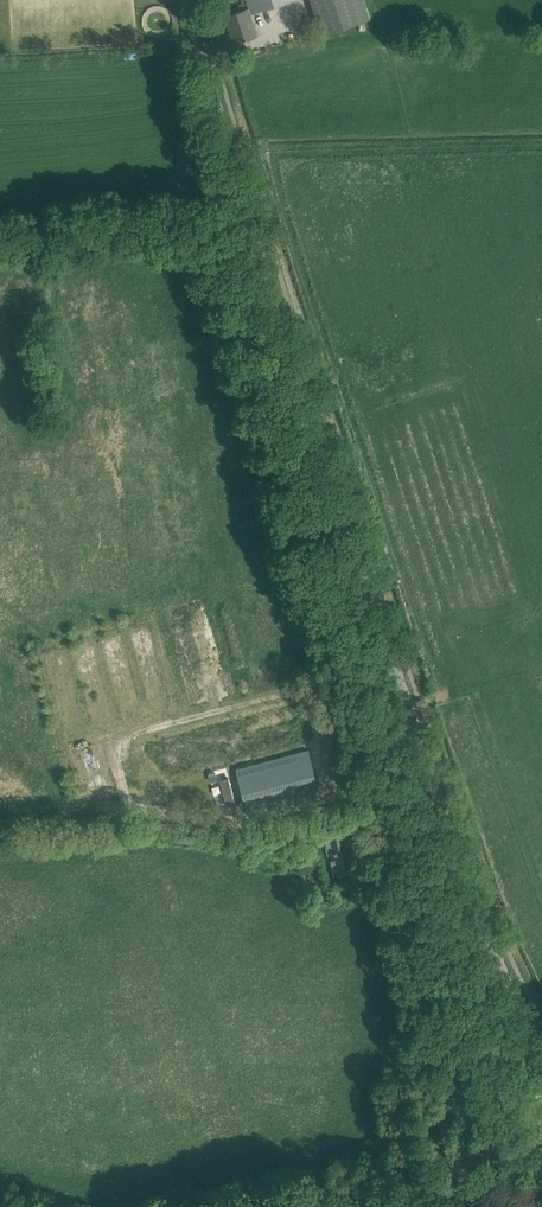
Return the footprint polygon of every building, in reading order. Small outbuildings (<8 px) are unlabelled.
[(251,13),(291,0),(247,0),(251,13)] [(322,35),(369,19),(362,0),(310,0),(322,35)] [(238,41),(256,35),(247,8),(226,15),(231,29),(233,28),(238,41)] [(294,698),(282,701),(141,738),(154,784),(234,763),(248,815),(320,796),(308,750),(251,765),(250,759),(306,744),(294,698)] [(216,807),(235,802),(226,768),(207,773),(216,807)] [(347,826),(336,829),(323,833),(334,875),(359,868),(347,826)]
